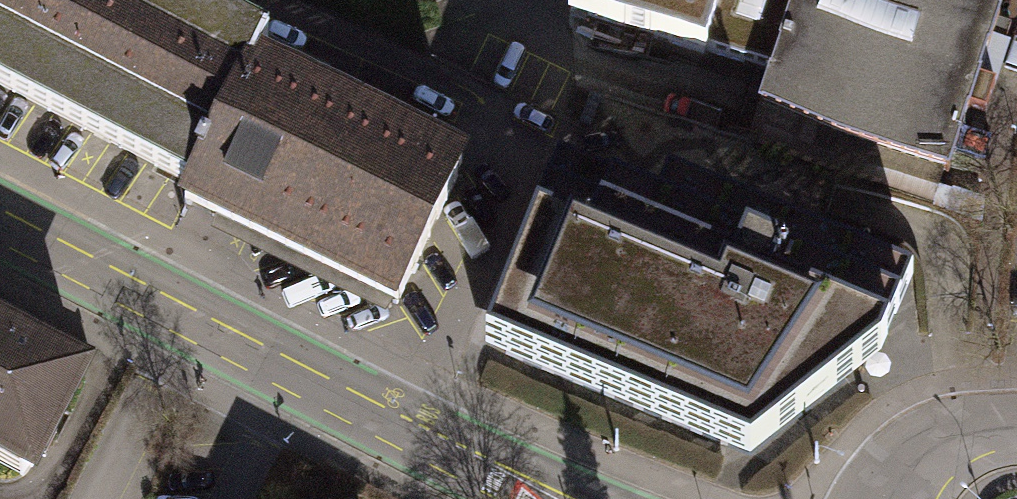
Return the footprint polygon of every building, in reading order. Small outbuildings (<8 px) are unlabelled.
[(194,187),(253,68),(255,69),(269,42),(188,0),(0,0),(0,87),(194,187)] [(707,50),(724,0),(572,0),(568,12),(705,56),(707,50)] [(760,111),(944,171),(949,172),(960,139),(958,138),(967,110),(969,110),(980,77),(979,77),(988,49),(989,49),(1001,15),(999,14),(1004,0),(724,0),(707,50),(772,71),(759,110),(760,111)] [(269,42),(255,69),(316,98),(331,67),(270,40),(269,42)] [(253,68),(194,187),(192,186),(185,202),(397,304),(462,168),(316,98),(255,69),(253,68)] [(559,164),(485,346),(750,456),(844,383),(881,353),(913,278),(891,268),(668,176),(657,204),(559,164)] [(22,477),(29,467),(32,468),(81,373),(79,372),(89,352),(47,330),(37,351),(0,332),(0,465),(22,477)]
